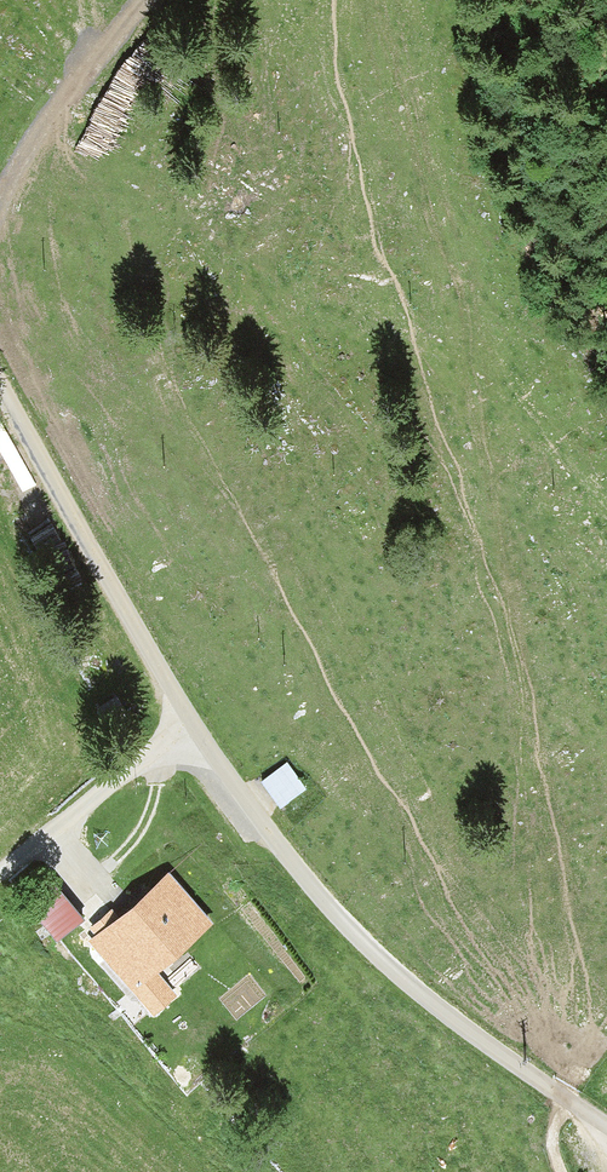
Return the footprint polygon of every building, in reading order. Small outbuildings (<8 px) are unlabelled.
[(286,761),(258,781),(281,813),(309,793),(286,761)] [(212,920),(163,869),(89,938),(138,989),(212,920)] [(64,932),(91,913),(72,885),(45,904),(64,932)]
